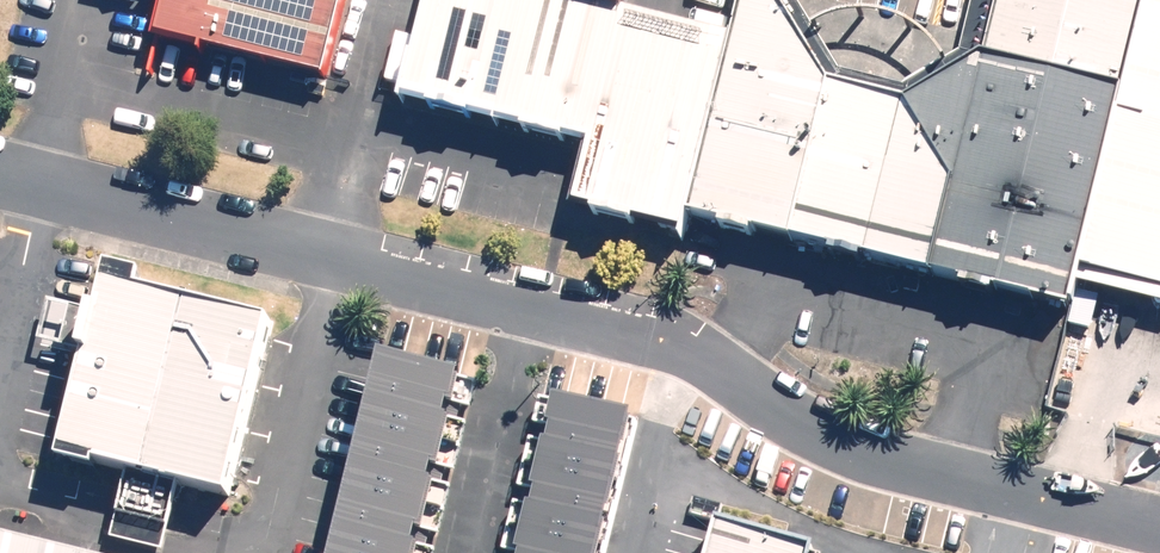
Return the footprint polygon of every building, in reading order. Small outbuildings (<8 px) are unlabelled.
[(164,37),(327,79),(348,0),(174,0),(164,37)] [(572,0),(424,0),(401,89),(596,140),(579,205),(688,234),(693,215),(738,44),(572,0)] [(693,215),(1074,315),(1081,275),(1153,0),(1000,0),(984,57),(911,105),(838,88),(784,0),(749,0),(738,44),(693,215)] [(1081,275),(1159,295),(1159,0),(1153,0),(1081,275)] [(148,277),(115,269),(65,459),(233,503),(280,326),(144,291),(148,277)] [(392,367),(343,552),(421,552),(465,386),(392,367)] [(569,411),(531,552),(604,552),(637,429),(569,411)] [(721,528),(714,552),(810,552),(810,551),(721,528)] [(0,539),(0,552),(53,552),(0,539)]
